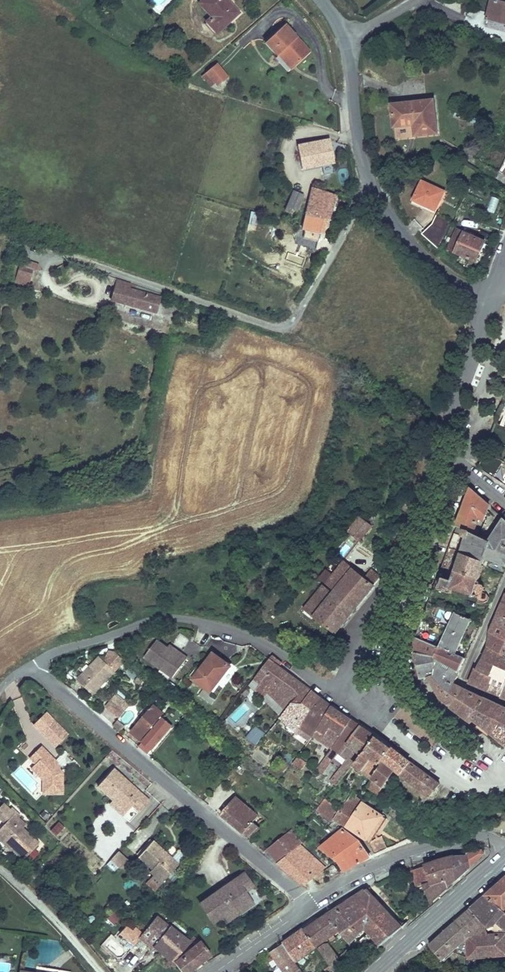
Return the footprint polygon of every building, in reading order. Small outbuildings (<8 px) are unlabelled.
[(228,0),(200,0),(199,1),(212,12),(206,19),(217,31),(238,10),(228,0)] [(504,0),(490,0),(486,16),(504,21),(504,0)] [(267,41),(279,54),(282,52),(296,66),(312,51),(286,24),(267,41)] [(282,52),(279,54),(292,69),(296,66),(282,52)] [(218,85),(227,77),(215,63),(202,75),(211,85),(215,82),(218,85)] [(440,133),(437,101),(394,105),(396,127),(417,125),(417,135),(440,133)] [(333,159),(330,136),(297,139),(300,164),(333,159)] [(436,213),(445,193),(421,182),(412,202),(436,213)] [(325,220),(334,194),(311,187),(303,213),(325,220)] [(294,207),(301,192),(292,188),(283,207),(288,210),(290,206),(294,207)] [(437,247),(449,221),(438,215),(432,227),(422,230),(437,247)] [(479,254),(482,255),(488,241),(459,230),(452,250),(477,260),(479,254)] [(19,259),(13,283),(28,287),(32,268),(36,269),(38,263),(19,259)] [(107,275),(105,283),(115,286),(117,278),(107,275)] [(115,286),(111,299),(154,312),(160,291),(117,278),(115,286)] [(501,426),(492,446),(504,450),(504,428),(501,426)] [(487,456),(481,471),(500,484),(504,470),(504,463),(487,456)] [(470,490),(457,523),(472,532),(479,517),(484,519),(489,506),(470,490)] [(448,546),(485,563),(487,558),(504,565),(504,520),(504,519),(489,543),(472,532),(457,523),(448,546)] [(364,551),(375,535),(363,528),(353,545),(364,551)] [(448,546),(438,573),(443,575),(439,586),(452,591),(454,588),(473,595),(475,591),(481,590),(482,585),(480,582),(478,581),(485,563),(448,546)] [(383,576),(375,569),(366,579),(344,562),(307,607),(336,631),(383,576)] [(498,610),(491,625),(504,631),(504,613),(498,610)] [(455,611),(447,628),(463,635),(471,618),(455,611)] [(491,625),(487,643),(504,651),(504,631),(491,625)] [(447,628),(440,645),(455,652),(463,635),(447,628)] [(416,633),(414,651),(417,653),(437,657),(460,669),(466,657),(455,652),(440,645),(416,633)] [(173,674),(188,655),(181,649),(179,652),(169,644),(158,636),(146,652),(173,674)] [(181,649),(171,641),(169,644),(179,652),(181,649)] [(487,643),(486,649),(483,655),(490,658),(504,664),(504,651),(487,643)] [(113,647),(108,648),(101,655),(97,652),(76,674),(90,689),(122,656),(113,647)] [(417,653),(414,651),(420,677),(429,676),(436,676),(437,657),(417,653)] [(231,665),(214,653),(194,679),(205,687),(211,691),(231,665)] [(490,658),(483,655),(478,667),(484,669),(485,670),(490,658)] [(436,676),(429,676),(442,697),(451,705),(463,688),(453,684),(460,669),(437,657),(436,676)] [(490,658),(485,670),(490,672),(485,685),(488,687),(499,690),(498,693),(504,695),(504,671),(504,669),(504,664),(490,658)] [(285,721),(310,689),(271,661),(257,681),(264,689),(269,694),(284,709),(279,715),(285,721)] [(478,667),(474,665),(468,677),(479,682),(484,669),(478,667)] [(484,669),(479,682),(485,685),(490,672),(485,670),(484,669)] [(145,691),(129,675),(125,680),(141,696),(145,691)] [(211,691),(205,687),(199,693),(212,703),(216,698),(209,693),(211,691)] [(463,688),(451,705),(468,718),(483,697),(463,688)] [(263,706),(269,694),(264,689),(257,700),(263,706)] [(305,703),(314,692),(310,689),(285,721),(291,725),(308,705),(305,703)] [(290,735),(295,739),(322,698),(318,695),(314,692),(305,703),(308,705),(291,725),(286,731),(288,733),(293,727),(295,729),(290,735)] [(105,707),(117,719),(130,706),(118,694),(105,707)] [(483,697),(468,718),(471,721),(473,720),(488,732),(486,734),(497,743),(499,741),(504,747),(504,708),(483,697)] [(303,736),(310,742),(314,735),(333,705),(322,698),(295,739),(298,742),(303,736)] [(132,728),(140,735),(164,709),(155,701),(132,728)] [(333,705),(314,735),(321,740),(325,734),(335,741),(352,718),(333,705)] [(68,728),(53,714),(40,726),(55,741),(68,728)] [(171,722),(162,714),(138,740),(147,749),(171,722)] [(331,747),(343,755),(353,740),(363,725),(352,718),(335,741),(331,747)] [(346,773),(351,768),(353,765),(355,762),(376,734),(372,731),(363,725),(353,740),(359,745),(341,769),(346,773)] [(321,740),(331,747),(335,741),(325,734),(321,740)] [(396,749),(376,734),(355,762),(372,776),(385,761),(396,749)] [(259,748),(264,742),(259,738),(254,745),(259,748)] [(42,771),(41,773),(41,789),(61,788),(60,767),(52,760),(54,758),(37,742),(27,753),(34,760),(33,762),(42,771)] [(315,771),(326,779),(343,755),(331,747),(315,771)] [(403,774),(413,762),(396,749),(385,761),(394,768),(403,774)] [(308,764),(299,758),(294,766),(303,772),(308,764)] [(382,784),(394,768),(385,761),(372,776),(382,784)] [(31,764),(41,773),(42,771),(33,762),(31,764)] [(403,774),(431,796),(441,783),(413,762),(403,774)] [(133,799),(143,788),(114,763),(99,781),(113,794),(120,799),(121,798),(129,805),(133,799)] [(346,773),(343,777),(353,784),(360,774),(351,768),(346,773)] [(372,776),(370,788),(378,792),(382,784),(372,776)] [(365,786),(360,781),(355,786),(360,792),(365,786)] [(148,793),(143,788),(133,799),(139,805),(148,793)] [(120,799),(113,794),(110,798),(124,810),(129,805),(121,798),(120,799)] [(235,802),(221,819),(243,839),(251,830),(258,823),(235,802)] [(336,827),(346,833),(361,808),(355,804),(339,822),(320,811),(316,818),(332,831),(336,827)] [(366,811),(368,807),(366,805),(364,804),(361,808),(346,833),(366,844),(372,843),(373,842),(385,825),(366,811)] [(11,818),(12,817),(1,807),(0,808),(0,829),(11,818)] [(7,857),(8,855),(5,852),(8,850),(11,853),(9,855),(20,865),(23,862),(27,857),(31,852),(35,848),(20,834),(23,830),(11,818),(0,829),(0,850),(7,857)] [(393,824),(389,831),(400,838),(404,832),(393,824)] [(61,829),(53,838),(58,843),(67,835),(61,829)] [(251,830),(243,839),(248,844),(257,834),(251,830)] [(265,855),(277,869),(301,849),(289,836),(265,855)] [(339,867),(344,875),(369,860),(357,846),(343,837),(338,842),(319,855),(322,857),(323,856),(339,867)] [(376,857),(387,854),(382,840),(374,845),(372,843),(366,844),(373,858),(376,857)] [(276,870),(287,879),(313,858),(303,847),(301,849),(277,869),(276,870)] [(148,877),(160,888),(175,871),(148,849),(134,865),(148,877)] [(104,865),(113,873),(126,859),(117,850),(104,865)] [(27,857),(23,862),(28,867),(37,858),(31,852),(27,857)] [(452,862),(460,880),(484,859),(478,853),(466,857),(466,858),(452,862)] [(287,879),(303,893),(316,883),(332,868),(314,857),(313,858),(287,879)] [(439,866),(450,890),(460,880),(452,862),(439,866)] [(424,891),(432,906),(450,890),(439,866),(425,870),(411,874),(416,893),(424,891)] [(328,880),(338,875),(335,871),(326,876),(328,880)] [(484,891),(504,909),(504,873),(484,891)] [(157,892),(160,888),(148,877),(145,881),(148,884),(157,891),(157,892)] [(232,885),(240,897),(248,891),(240,879),(232,885)] [(157,891),(148,884),(141,891),(150,899),(157,891)] [(235,917),(247,908),(240,897),(232,885),(195,910),(207,928),(219,920),(232,912),(235,917)] [(51,888),(42,897),(48,902),(56,892),(51,888)] [(457,915),(470,930),(504,927),(504,909),(484,891),(457,915)] [(383,950),(403,932),(367,895),(347,907),(366,931),(370,936),(362,946),(369,955),(383,950)] [(347,907),(339,912),(362,936),(366,931),(347,907)] [(114,912),(107,918),(113,924),(119,917),(114,912)] [(219,920),(223,926),(235,917),(232,912),(219,920)] [(362,936),(339,912),(329,919),(340,933),(352,946),(362,936)] [(457,915),(427,942),(439,955),(452,944),(469,952),(503,949),(501,931),(466,934),(470,930),(457,915)] [(340,933),(329,919),(283,951),(296,967),(340,933)] [(155,920),(137,941),(149,951),(151,950),(156,955),(163,961),(173,969),(188,949),(155,920)] [(117,933),(129,943),(137,932),(125,923),(117,933)] [(328,965),(338,958),(328,943),(318,950),(328,965)] [(210,961),(197,950),(193,954),(188,949),(173,969),(176,971),(196,971),(210,961)] [(283,951),(270,960),(280,971),(300,971),(296,967),(283,951)] [(350,968),(341,959),(333,968),(336,971),(345,971),(350,968)]
